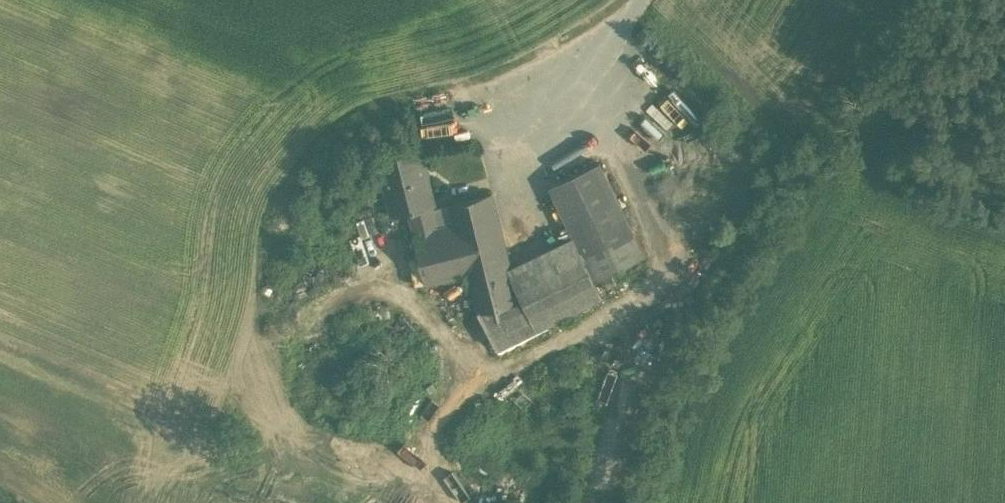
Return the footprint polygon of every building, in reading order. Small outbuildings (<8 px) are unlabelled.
[(681,89),(663,104),(684,129),(702,113),(681,89)] [(668,149),(683,165),(690,158),(676,142),(668,149)] [(422,146),(380,156),(395,213),(431,203),(434,203),(425,165),(427,164),(422,146)] [(646,254),(599,160),(564,177),(590,231),(575,239),(576,240),(595,278),(646,254)] [(492,191),(451,202),(456,222),(437,227),(431,203),(410,209),(416,232),(415,232),(427,280),(461,272),(464,286),(474,283),(480,308),(519,299),(512,271),(492,191)] [(576,240),(512,271),(519,299),(480,308),(498,345),(603,295),(595,278),(576,240)]
